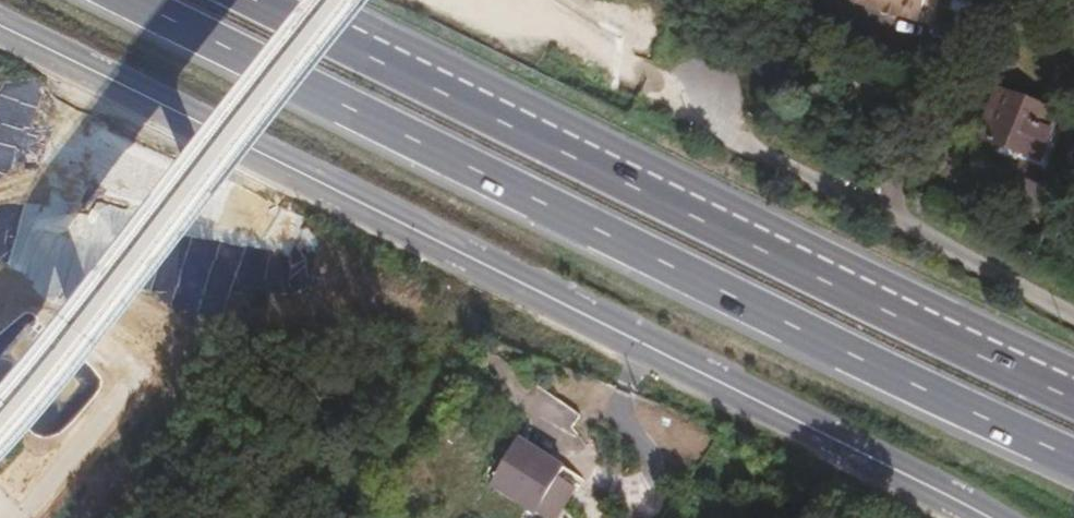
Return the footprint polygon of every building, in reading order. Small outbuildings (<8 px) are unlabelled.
[(912,0),(843,0),(906,20),(912,0)] [(1044,108),(984,84),(965,132),(1005,147),(1003,152),(1033,164),(1048,126),(1039,122),(1044,108)] [(544,455),(519,438),(490,485),(510,498),(515,490),(540,508),(566,469),(544,455)]
